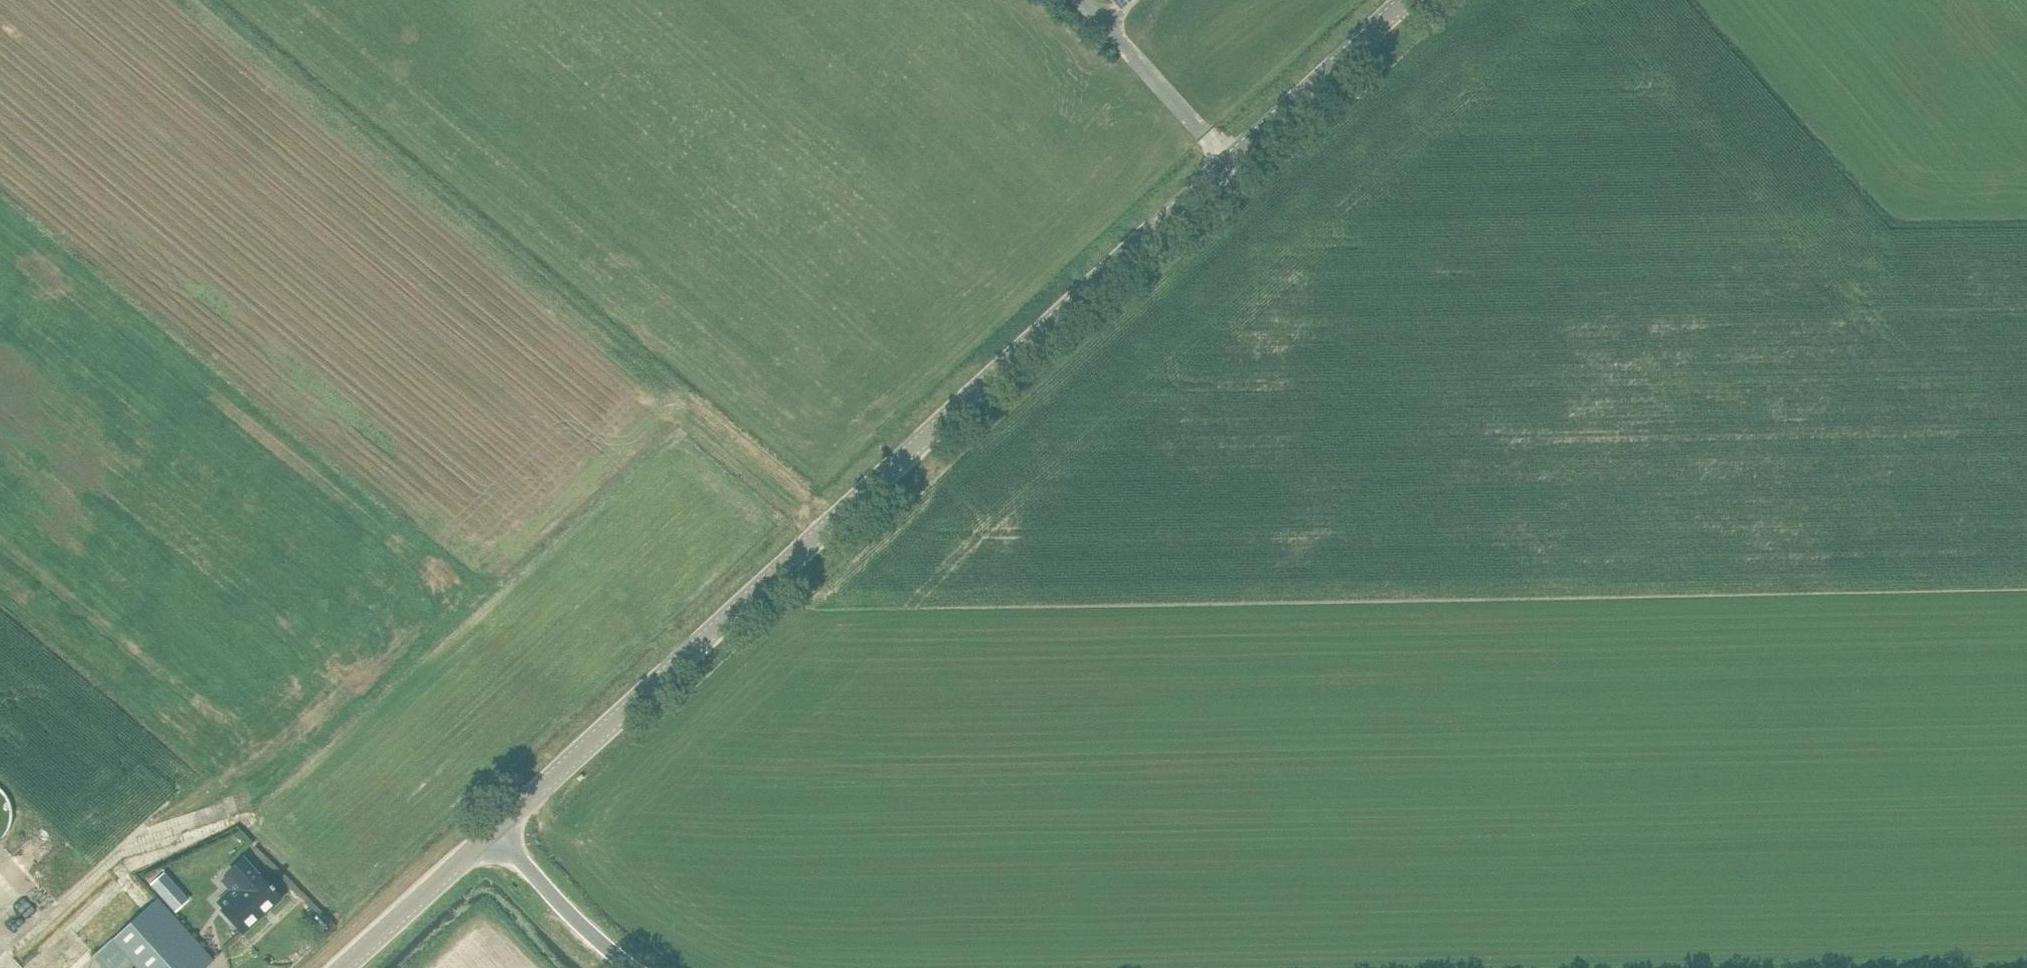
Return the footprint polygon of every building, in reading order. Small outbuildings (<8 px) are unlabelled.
[(270,887),(260,876),(259,877),(243,859),(228,873),(244,891),(223,910),(243,932),(281,898),(274,890),(275,889),(272,885),(270,887)] [(164,873),(150,886),(170,908),(184,895),(164,873)] [(35,915),(21,899),(0,918),(0,927),(10,938),(35,915)] [(130,958),(138,967),(136,967),(204,967),(213,960),(158,899),(93,958),(102,967),(119,967),(130,958)]
